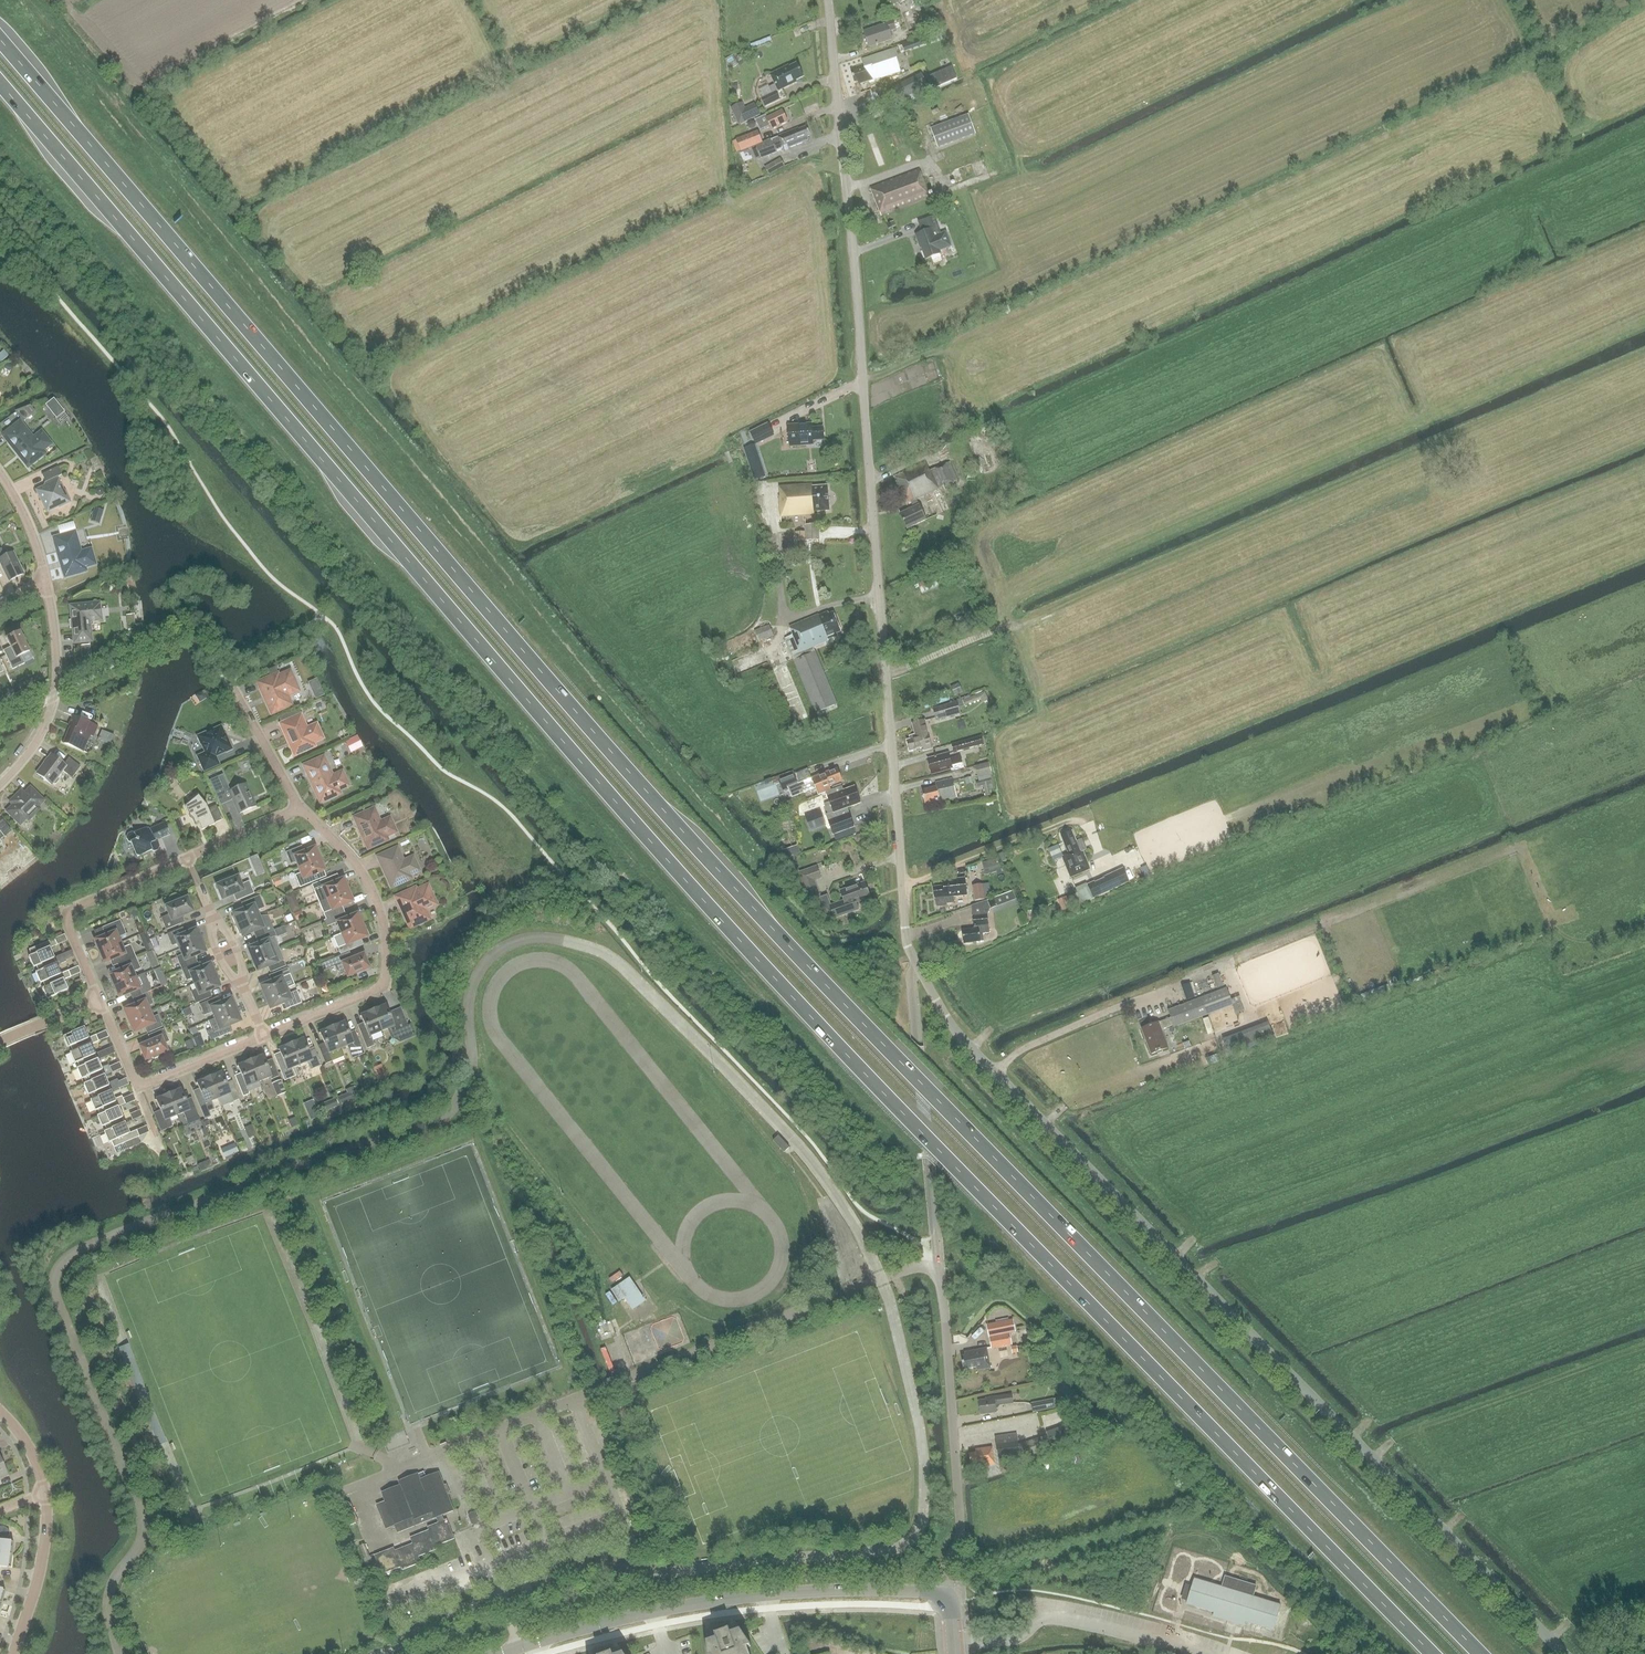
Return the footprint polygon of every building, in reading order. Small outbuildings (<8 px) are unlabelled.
[(889,32),(895,30),(896,31),(904,28),(900,18),(886,23),(865,32),(870,47),(892,39),(889,32)] [(909,42),(901,45),(904,51),(911,49),(909,42)] [(876,80),(900,72),(893,49),(862,60),(865,67),(851,72),(855,83),(860,81),(861,84),(876,79),(876,80)] [(804,77),(797,63),(789,67),(789,66),(771,74),(775,84),(770,87),(773,93),(762,98),(766,106),(780,99),(776,92),(778,91),(779,91),(796,82),(796,81),(804,77)] [(952,66),(928,77),(933,89),(957,78),(952,66)] [(892,106),(929,87),(921,73),(885,92),(892,106)] [(743,103),(732,108),(740,125),(760,115),(755,105),(745,109),(743,103)] [(766,115),(756,120),(761,130),(770,125),(772,130),(788,122),(782,111),(767,118),(766,115)] [(931,129),(938,148),(976,133),(968,115),(931,129)] [(808,137),(811,135),(807,126),(799,130),(799,128),(778,136),(783,150),(809,140),(808,137)] [(741,151),(762,143),(758,132),(737,140),(741,151)] [(761,158),(777,152),(772,141),(757,147),(761,158)] [(882,216),(930,197),(920,169),(871,188),(882,216)] [(922,233),(916,235),(919,243),(920,243),(926,259),(941,254),(940,250),(951,246),(946,232),(941,234),(935,216),(918,222),(922,233)] [(9,356),(4,350),(0,353),(0,356),(4,360),(9,356)] [(51,419),(59,407),(49,401),(42,412),(51,419)] [(23,423),(36,413),(30,406),(15,412),(23,423)] [(767,423),(767,422),(749,430),(754,442),(772,434),(771,431),(767,423)] [(20,423),(4,435),(28,466),(44,453),(42,450),(50,444),(41,433),(33,439),(20,423)] [(824,439),(823,427),(806,428),(805,424),(789,425),(790,447),(813,445),(813,440),(824,439)] [(756,446),(744,449),(754,481),(766,477),(756,446)] [(917,499),(958,480),(950,462),(929,471),(926,463),(894,477),(906,504),(911,502),(914,507),(900,514),(907,529),(926,520),(917,499)] [(42,474),(46,482),(45,483),(44,487),(38,491),(48,511),(58,505),(59,507),(70,502),(65,491),(63,492),(56,478),(62,475),(58,467),(42,474)] [(814,512),(830,511),(828,486),(813,487),(812,485),(780,487),(781,496),(779,496),(781,517),(815,514),(814,512)] [(943,495),(937,497),(943,511),(949,508),(943,495)] [(100,523),(104,510),(95,508),(91,520),(100,523)] [(805,525),(805,532),(796,532),(796,541),(820,540),(819,524),(805,525)] [(80,553),(74,533),(55,538),(66,576),(85,570),(84,567),(94,564),(90,550),(80,553)] [(10,581),(23,574),(13,552),(5,556),(1,549),(0,549),(0,564),(2,563),(10,581)] [(945,585),(939,570),(917,579),(923,594),(945,585)] [(101,619),(99,603),(71,606),(75,642),(91,640),(89,621),(101,619)] [(837,633),(841,632),(833,613),(829,614),(828,612),(819,616),(818,614),(790,627),(793,635),(785,639),(816,713),(837,704),(813,647),(826,642),(826,640),(838,636),(837,633)] [(774,636),(769,625),(754,631),(759,642),(774,636)] [(30,651),(26,643),(27,640),(24,634),(21,634),(20,631),(6,638),(11,647),(3,650),(3,651),(4,651),(13,669),(25,663),(21,655),(30,651)] [(289,674),(281,677),(278,672),(270,675),(271,677),(259,683),(272,713),(291,705),(286,694),(296,690),(289,674)] [(316,698),(325,694),(318,677),(309,681),(316,698)] [(18,687),(21,693),(29,689),(36,686),(33,680),(18,687)] [(960,686),(952,689),(954,696),(962,693),(960,686)] [(960,714),(957,703),(933,710),(937,721),(960,714)] [(298,711),(281,718),(284,723),(282,724),(295,754),(314,746),(312,742),(322,738),(316,725),(306,730),(298,711)] [(95,736),(99,726),(73,716),(69,726),(71,726),(64,742),(63,742),(62,742),(88,753),(88,752),(83,751),(90,734),(95,736)] [(932,749),(928,731),(925,721),(913,724),(916,734),(910,736),(911,740),(907,741),(910,751),(923,747),(924,751),(932,749)] [(230,741),(228,741),(227,741),(221,727),(207,734),(206,732),(205,732),(199,735),(197,738),(200,744),(202,744),(203,744),(206,752),(197,756),(204,771),(219,764),(215,755),(225,751),(226,752),(227,752),(233,750),(230,741)] [(104,730),(102,740),(116,743),(117,732),(104,730)] [(360,740),(357,735),(346,741),(348,746),(360,740)] [(976,747),(976,744),(980,743),(981,747),(986,746),(984,735),(952,744),(954,753),(976,747)] [(953,771),(964,768),(961,758),(956,760),(956,757),(950,759),(948,753),(928,759),(932,774),(952,769),(953,771)] [(51,754),(37,773),(52,785),(53,783),(54,784),(56,784),(59,780),(59,778),(58,777),(63,770),(68,775),(69,774),(73,777),(81,766),(69,757),(64,764),(51,754)] [(332,777),(323,758),(305,766),(321,802),(339,793),(338,790),(348,785),(342,773),(332,777)] [(990,762),(976,766),(978,777),(992,774),(990,762)] [(833,785),(843,781),(838,769),(830,772),(830,770),(812,778),(819,795),(831,790),(830,787),(832,786),(833,785)] [(228,787),(221,771),(213,774),(221,791),(228,787)] [(779,780),(779,782),(783,790),(798,784),(794,774),(779,780)] [(957,797),(954,784),(953,779),(936,783),(937,787),(922,790),(926,804),(940,800),(940,801),(957,797)] [(991,780),(977,784),(978,787),(984,786),(985,790),(993,788),(991,780)] [(245,783),(229,791),(240,814),(256,806),(245,783)] [(831,790),(835,800),(824,804),(828,814),(826,815),(834,835),(854,827),(849,813),(848,813),(847,808),(852,806),(851,801),(859,798),(855,787),(844,790),(842,786),(831,790)] [(13,805),(7,811),(20,824),(27,818),(29,820),(40,809),(38,807),(44,800),(31,787),(24,793),(21,790),(10,802),(13,805)] [(223,819),(216,805),(208,809),(206,805),(198,795),(185,806),(190,818),(193,819),(194,821),(195,825),(199,823),(202,830),(215,824),(214,823),(223,819)] [(380,823),(374,810),(355,818),(368,848),(387,840),(385,836),(395,832),(389,819),(380,823)] [(789,814),(797,818),(797,812),(791,810),(789,814)] [(825,824),(822,817),(809,822),(805,823),(808,830),(811,829),(812,829),(825,824)] [(3,842),(0,840),(11,831),(3,820),(0,822),(0,844),(3,842)] [(170,834),(165,822),(157,826),(162,838),(170,834)] [(132,832),(129,834),(127,838),(128,841),(131,842),(137,856),(152,850),(154,851),(158,850),(159,846),(158,842),(155,841),(149,827),(135,833),(132,832)] [(1071,877),(1091,869),(1083,851),(1084,851),(1079,840),(1076,842),(1072,831),(1061,836),(1069,854),(1062,856),(1071,877)] [(791,848),(794,855),(802,851),(800,845),(791,848)] [(21,850),(29,858),(33,855),(25,847),(21,850)] [(320,859),(315,847),(302,853),(299,847),(286,852),(291,864),(297,862),(299,867),(320,859)] [(403,862),(397,848),(378,857),(392,887),(410,878),(409,875),(419,870),(413,858),(403,862)] [(262,864),(258,855),(249,859),(253,868),(262,864)] [(1001,867),(998,858),(982,863),(985,872),(1001,867)] [(311,876),(324,870),(320,859),(299,867),(301,873),(295,875),(300,887),(314,882),(311,876)] [(820,896),(815,881),(822,878),(817,865),(793,874),(799,891),(804,890),(808,901),(820,896)] [(1107,891),(1127,882),(1122,870),(1102,880),(1077,890),(1082,903),(1108,892),(1107,891)] [(241,884),(238,877),(231,879),(231,877),(222,881),(223,883),(217,885),(222,899),(236,894),(238,900),(254,893),(249,881),(241,884)] [(273,881),(276,888),(282,885),(279,878),(273,881)] [(319,902),(348,890),(344,879),(330,884),(328,878),(312,885),(319,902)] [(953,896),(966,895),(965,878),(951,879),(952,885),(934,887),(935,898),(936,898),(937,905),(938,907),(947,906),(947,903),(954,903),(953,896)] [(271,888),(268,880),(260,884),(263,891),(271,888)] [(854,904),(870,898),(865,882),(841,891),(844,901),(831,905),(827,896),(817,899),(823,915),(833,912),(835,918),(856,910),(854,904)] [(985,899),(983,884),(972,885),(975,901),(985,899)] [(415,889),(397,897),(410,928),(415,926),(418,926),(424,924),(424,921),(429,919),(424,908),(434,904),(427,888),(417,892),(415,889)] [(340,907),(353,901),(348,890),(319,902),(326,919),(324,920),(324,921),(342,913),(340,907)] [(288,904),(292,913),(300,910),(293,892),(285,896),(288,904)] [(256,911),(265,907),(260,896),(244,902),(246,908),(233,914),(238,925),(259,916),(256,911)] [(1074,906),(1072,900),(1069,902),(1067,896),(1058,899),(1062,910),(1074,906)] [(180,917),(193,911),(187,898),(181,900),(180,898),(172,902),(172,904),(166,906),(169,914),(161,918),(166,930),(182,923),(180,917)] [(990,933),(988,915),(991,908),(988,900),(972,905),(975,929),(963,930),(964,944),(984,941),(983,934),(990,933)] [(130,919),(138,915),(135,907),(127,910),(127,911),(130,919)] [(297,921),(303,918),(300,911),(294,914),(297,921)] [(362,925),(358,913),(345,919),(342,913),(324,921),(326,927),(337,922),(342,934),(362,925)] [(261,922),(259,916),(238,925),(243,936),(256,931),(258,937),(274,930),(271,931),(267,919),(261,922)] [(118,937),(126,934),(120,920),(105,927),(108,935),(95,940),(100,952),(120,943),(118,937)] [(281,936),(290,932),(287,925),(278,928),(281,936)] [(354,942),(367,936),(362,925),(342,934),(344,939),(336,942),(341,954),(356,948),(354,942)] [(151,927),(147,933),(152,936),(156,930),(151,927)] [(201,940),(196,929),(185,933),(183,927),(167,934),(172,946),(178,944),(180,949),(201,940)] [(312,933),(309,927),(301,930),(304,936),(312,933)] [(268,940),(277,936),(274,930),(258,937),(261,943),(248,948),(252,960),(273,951),(268,940)] [(50,948),(57,945),(55,939),(29,950),(32,955),(29,957),(33,968),(36,966),(54,959),(50,948)] [(192,957),(206,952),(201,940),(180,949),(182,954),(177,957),(182,969),(195,963),(192,957)] [(123,948),(120,943),(100,952),(104,963),(118,957),(120,963),(136,957),(131,945),(123,948)] [(153,968),(159,965),(153,951),(147,954),(153,968)] [(276,957),(273,951),(252,960),(257,971),(270,965),(273,971),(286,966),(281,955),(276,957)] [(369,968),(363,954),(350,960),(347,953),(329,961),(332,967),(335,966),(336,969),(342,972),(345,970),(348,977),(369,968)] [(141,968),(136,957),(120,963),(123,969),(110,975),(114,986),(135,977),(133,972),(141,968)] [(61,974),(54,959),(36,966),(39,973),(36,974),(40,983),(43,982),(61,974)] [(215,975),(211,964),(197,969),(195,963),(182,969),(187,981),(192,978),(195,984),(215,975)] [(282,977),(290,974),(287,968),(272,974),(274,980),(261,986),(266,997),(286,989),(282,977)] [(63,980),(71,977),(68,971),(61,974),(43,982),(45,987),(42,988),(47,999),(68,990),(63,980)] [(207,992),(220,986),(215,975),(195,984),(197,989),(191,991),(196,1003),(209,998),(207,992)] [(138,984),(135,977),(114,986),(119,997),(132,992),(135,998),(148,992),(144,981),(138,984)] [(168,984),(165,977),(158,980),(161,987),(168,984)] [(328,994),(333,986),(327,982),(322,989),(328,994)] [(1190,1000),(1199,998),(1195,982),(1186,984),(1190,1000)] [(320,997),(316,985),(308,988),(313,999),(320,997)] [(1174,1027),(1233,1005),(1236,1013),(1244,1010),(1239,995),(1230,999),(1227,988),(1168,1010),(1171,1018),(1159,1023),(1159,1022),(1142,1028),(1152,1054),(1168,1048),(1161,1030),(1174,1025),(1174,1027)] [(302,1003),(297,991),(289,994),(286,989),(266,997),(270,1009),(283,1003),(286,1009),(302,1003)] [(153,1004),(148,992),(135,998),(137,1004),(124,1009),(129,1021),(150,1012),(148,1006),(153,1004)] [(236,1010),(231,998),(218,1004),(216,998),(200,1004),(204,1015),(213,1012),(215,1018),(236,1010)] [(408,1026),(402,1010),(389,1015),(386,1006),(387,1005),(373,1010),(382,1031),(388,1028),(392,1037),(402,1041),(416,1035),(412,1025),(408,1026)] [(228,1026),(241,1021),(236,1010),(215,1018),(217,1024),(212,1026),(217,1038),(230,1032),(228,1026)] [(382,1031),(373,1010),(360,1016),(361,1016),(365,1025),(359,1028),(367,1048),(375,1045),(371,1036),(382,1031)] [(152,1017),(150,1012),(129,1021),(134,1032),(147,1026),(150,1032),(163,1027),(158,1015),(152,1017)] [(346,1022),(332,1027),(341,1048),(347,1045),(353,1058),(365,1053),(356,1033),(350,1035),(345,1022),(346,1022)] [(1268,1022),(1223,1039),(1230,1057),(1275,1040),(1268,1022)] [(341,1048),(332,1027),(319,1033),(320,1033),(325,1046),(319,1048),(326,1064),(332,1061),(329,1053),(341,1048)] [(99,1041),(96,1035),(88,1038),(84,1028),(63,1037),(68,1048),(71,1046),(73,1051),(91,1044),(91,1045),(99,1041)] [(167,1051),(164,1044),(169,1041),(164,1029),(151,1034),(153,1040),(140,1046),(146,1060),(152,1057),(153,1059),(161,1055),(160,1053),(167,1051)] [(200,1036),(193,1039),(197,1048),(205,1045),(200,1036)] [(322,1065),(315,1050),(309,1052),(304,1039),(305,1039),(305,1038),(291,1044),(300,1065),(307,1062),(311,1070),(322,1065)] [(190,1050),(195,1048),(192,1040),(187,1042),(190,1050)] [(97,1059),(91,1045),(91,1044),(73,1051),(70,1053),(75,1066),(78,1064),(80,1067),(97,1059)] [(300,1065),(291,1044),(278,1049),(278,1050),(279,1049),(284,1062),(278,1065),(285,1080),(296,1076),(292,1068),(300,1065)] [(278,1076),(272,1060),(266,1063),(263,1056),(264,1056),(264,1055),(250,1061),(259,1082),(271,1077),(272,1079),(278,1076)] [(108,1065),(101,1068),(97,1059),(80,1067),(77,1068),(81,1079),(84,1078),(86,1083),(104,1075),(111,1072),(108,1065)] [(259,1082),(250,1061),(237,1066),(237,1067),(238,1066),(242,1076),(236,1078),(243,1096),(250,1094),(248,1091),(260,1086),(261,1087),(259,1082)] [(113,1065),(115,1071),(125,1068),(123,1062),(113,1065)] [(386,1076),(382,1064),(374,1067),(378,1078),(386,1076)] [(240,1099),(233,1083),(227,1086),(222,1073),(223,1072),(209,1077),(218,1099),(226,1095),(229,1104),(240,1099)] [(111,1091),(121,1087),(117,1079),(108,1083),(104,1075),(86,1083),(83,1084),(88,1095),(91,1094),(93,1099),(111,1091)] [(218,1099),(209,1077),(196,1083),(197,1083),(202,1096),(196,1098),(205,1119),(211,1117),(209,1112),(215,1109),(212,1101),(218,1099)] [(285,1093),(280,1080),(275,1083),(280,1095),(285,1093)] [(359,1097),(354,1086),(346,1090),(347,1093),(350,1100),(359,1097)] [(199,1116),(192,1100),(186,1102),(181,1090),(182,1089),(168,1094),(177,1115),(184,1112),(187,1121),(199,1116)] [(125,1104),(123,1098),(122,1096),(114,1099),(111,1091),(93,1099),(90,1100),(95,1112),(98,1111),(100,1115),(118,1107),(125,1104)] [(127,1097),(130,1103),(139,1099),(136,1093),(127,1097)] [(347,1093),(338,1097),(341,1104),(350,1100),(347,1093)] [(177,1115),(168,1094),(155,1100),(156,1100),(162,1113),(155,1115),(161,1131),(173,1126),(170,1118),(177,1115)] [(338,1105),(335,1098),(325,1102),(328,1110),(338,1105)] [(125,1123),(118,1107),(100,1115),(97,1116),(102,1127),(105,1126),(107,1131),(108,1130),(125,1123)] [(134,1113),(137,1119),(146,1115),(143,1109),(134,1113)] [(319,1117),(316,1110),(308,1113),(311,1120),(319,1117)] [(288,1122),(292,1130),(300,1127),(297,1119),(288,1122)] [(129,1133),(125,1123),(108,1130),(107,1131),(104,1132),(109,1143),(111,1141),(114,1147),(139,1136),(137,1130),(129,1133)] [(251,1127),(245,1129),(249,1140),(256,1137),(251,1127)] [(779,1135),(774,1140),(775,1141),(785,1152),(790,1147),(779,1135)] [(225,1157),(238,1151),(234,1143),(221,1149),(225,1157)] [(187,1159),(190,1166),(195,1164),(192,1157),(187,1159)] [(630,1278),(618,1286),(612,1290),(620,1302),(626,1297),(634,1308),(645,1301),(630,1278)] [(1016,1332),(1014,1319),(987,1324),(989,1337),(1016,1332)] [(1012,1344),(1010,1334),(990,1338),(992,1348),(1012,1344)] [(977,1370),(991,1368),(987,1348),(965,1352),(965,1356),(962,1357),(964,1369),(976,1367),(977,1370)] [(996,1405),(1002,1404),(1014,1402),(1013,1394),(987,1398),(987,1400),(979,1401),(981,1414),(997,1412),(996,1405)] [(1057,1408),(1056,1400),(1032,1405),(1033,1413),(1057,1408)] [(1066,1442),(1060,1427),(1047,1431),(1052,1447),(1066,1442)] [(1021,1463),(1021,1458),(1019,1444),(1017,1433),(995,1437),(999,1466),(1021,1463)] [(1050,1449),(1046,1436),(1019,1444),(1021,1458),(1050,1449)] [(977,1453),(970,1454),(972,1465),(976,1464),(976,1467),(995,1465),(992,1447),(976,1449),(977,1453)] [(3,1463),(0,1465),(0,1479),(7,1476),(8,1476),(3,1463)] [(446,1488),(440,1472),(427,1477),(425,1472),(419,1474),(399,1481),(401,1485),(382,1492),(398,1533),(453,1511),(445,1489),(446,1488)] [(189,1518),(194,1521),(197,1513),(192,1511),(191,1512),(189,1518)] [(437,1546),(455,1539),(447,1519),(428,1527),(429,1530),(411,1537),(413,1543),(396,1550),(394,1547),(375,1555),(382,1574),(401,1567),(402,1570),(422,1562),(419,1556),(438,1549),(437,1546)] [(1,1540),(2,1533),(0,1533),(0,1553),(12,1555),(14,1542),(1,1540)] [(12,1555),(0,1553),(0,1566),(11,1568),(12,1555)] [(1244,1626),(1245,1622),(1253,1596),(1256,1586),(1225,1576),(1222,1587),(1214,1613),(1213,1617),(1244,1626)] [(1214,1613),(1222,1587),(1195,1578),(1187,1604),(1214,1613)] [(1253,1624),(1261,1599),(1253,1596),(1245,1622),(1253,1624)] [(1273,1630),(1281,1605),(1261,1599),(1253,1624),(1273,1630)] [(750,1646),(751,1646),(752,1646),(741,1629),(731,1633),(730,1628),(728,1629),(717,1633),(716,1633),(715,1633),(716,1638),(707,1641),(708,1653),(750,1653),(748,1647),(750,1646)]
